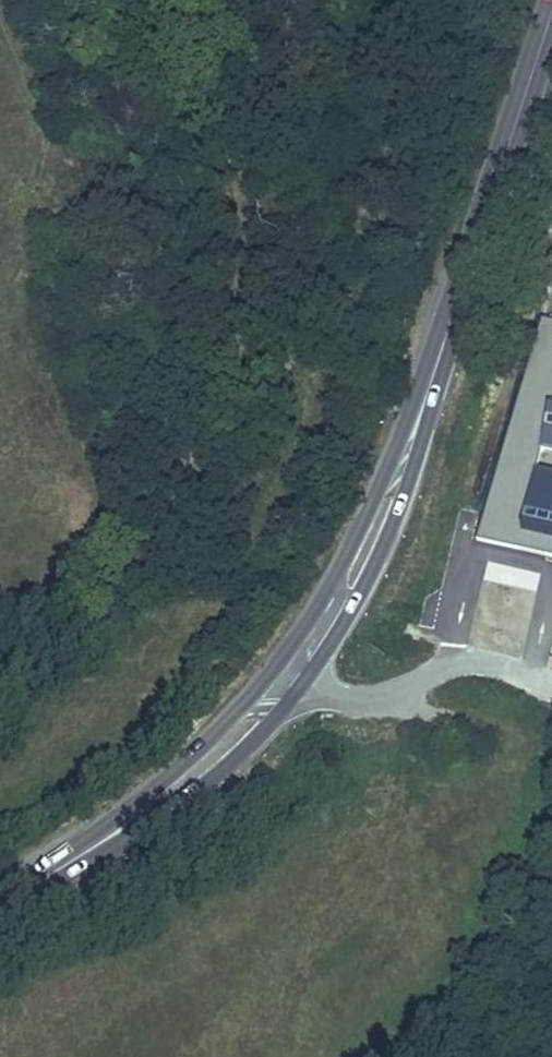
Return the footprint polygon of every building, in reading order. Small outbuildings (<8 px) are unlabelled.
[(545,319),(480,539),(551,556),(551,321),(545,319)]
